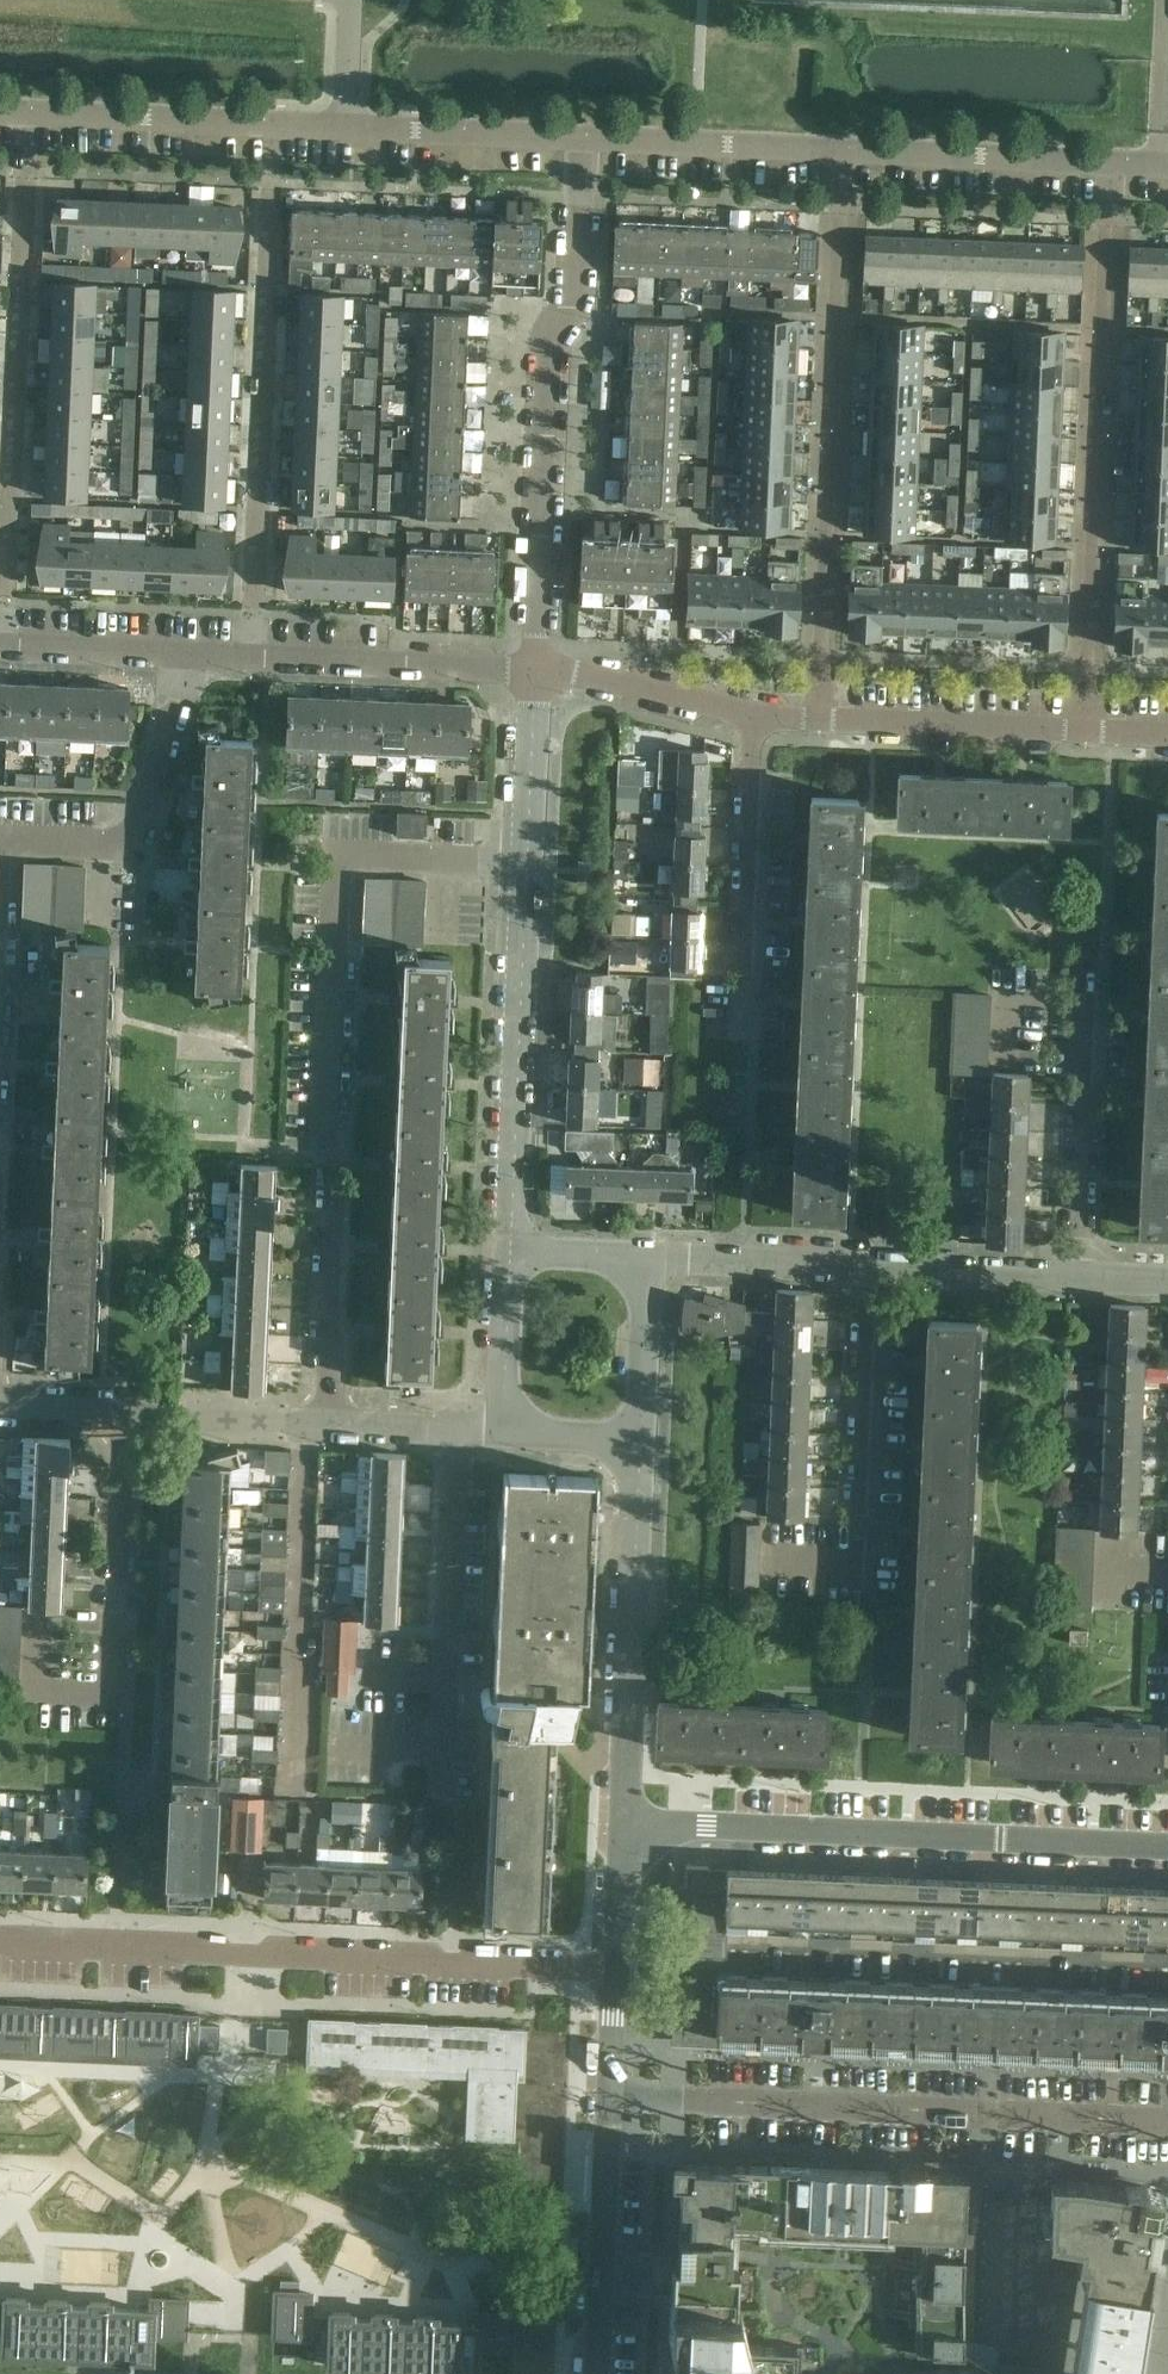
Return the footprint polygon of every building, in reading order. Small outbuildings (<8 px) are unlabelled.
[(56,253),(79,254),(81,200),(59,199),(52,219),(54,220),(54,219),(58,219),(56,253)] [(519,200),(512,200),(501,199),(501,200),(506,201),(505,219),(494,219),(492,264),(491,283),(507,285),(506,294),(515,295),(519,200)] [(108,201),(81,200),(79,254),(80,239),(106,240),(108,201)] [(536,201),(531,201),(519,200),(515,295),(523,295),(524,285),(539,286),(542,221),(530,220),(531,202),(536,202),(536,201)] [(106,240),(132,241),(134,203),(108,201),(106,240)] [(132,241),(159,243),(160,204),(134,203),(132,241)] [(159,243),(185,244),(187,205),(160,204),(159,243)] [(213,206),(187,205),(185,244),(211,245),(210,260),(211,260),(213,206)] [(236,207),(213,206),(211,260),(234,261),(235,227),(239,228),(241,228),(236,207)] [(289,273),(288,275),(291,275),(310,276),(311,276),(312,269),(312,257),(315,211),(303,210),(291,210),(289,258),(289,268),(289,273)] [(315,211),(312,257),(335,258),(337,212),(315,211)] [(337,212),(335,258),(357,259),(359,213),(348,212),(337,212)] [(381,214),(359,213),(357,259),(379,260),(381,214)] [(379,260),(403,261),(404,215),(381,214),(379,260)] [(426,216),(404,215),(403,261),(424,262),(426,216)] [(449,217),(426,216),(424,262),(447,263),(449,217)] [(471,218),(449,217),(447,263),(469,263),(471,218)] [(482,218),(471,218),(469,263),(492,264),(494,219),(482,218)] [(615,224),(612,270),(613,270),(613,283),(635,284),(636,271),(638,225),(615,224)] [(660,226),(638,225),(636,271),(658,272),(660,226)] [(683,227),(660,226),(658,272),(681,273),(683,227)] [(706,228),(683,227),(681,273),(680,286),(703,287),(704,274),(706,228)] [(728,229),(706,228),(704,274),(726,275),(728,229)] [(728,229),(726,275),(729,275),(728,288),(745,289),(746,276),(749,276),(751,230),(728,229)] [(773,231),(751,230),(749,276),(771,277),(773,231)] [(771,277),(771,290),(781,290),(781,298),(774,298),(773,310),(792,311),(792,299),(793,283),(795,232),(784,232),(773,231),(771,277)] [(795,232),(793,283),(817,284),(819,233),(807,233),(795,232)] [(889,285),(891,236),(865,235),(863,284),(884,284),(884,292),(894,293),(894,285),(889,285)] [(916,286),(918,238),(891,236),(889,285),(894,285),(916,286)] [(943,287),(946,239),(918,238),(916,286),(938,287),(938,295),(948,295),(949,287),(943,287)] [(971,288),(973,240),(960,239),(946,239),(943,287),(949,287),(971,288)] [(998,289),(1000,241),(989,241),(973,240),(971,288),(993,289),(992,297),(1003,298),(1003,290),(998,289)] [(1025,291),(1027,242),(1000,241),(998,289),(1003,290),(1025,291)] [(1052,292),(1054,244),(1027,242),(1025,291),(1026,291),(1047,292),(1046,300),(1057,300),(1057,292),(1052,292)] [(1084,245),(1083,245),(1054,244),(1052,292),(1057,292),(1082,293),(1084,245)] [(1153,296),(1156,248),(1130,247),(1129,247),(1127,295),(1148,296),(1148,304),(1158,304),(1159,296),(1153,296)] [(1156,248),(1153,296),(1159,296),(1167,297),(1167,249),(1156,248)] [(80,277),(81,266),(62,265),(61,276),(80,277)] [(81,266),(80,277),(99,278),(100,267),(81,266)] [(131,279),(131,268),(110,267),(110,279),(131,279)] [(131,268),(131,279),(152,280),(152,269),(131,268)] [(162,281),(184,282),(184,271),(163,270),(162,281)] [(207,283),(208,272),(189,271),(188,282),(207,283)] [(208,272),(207,283),(227,284),(227,273),(208,272)] [(310,287),(310,276),(291,275),(291,287),(310,287)] [(310,276),(310,287),(329,288),(329,277),(311,276),(310,276)] [(340,278),(340,289),(357,290),(358,278),(340,278)] [(375,279),(358,278),(357,290),(374,290),(375,279)] [(637,281),(636,302),(648,302),(649,281),(637,281)] [(55,283),(53,310),(92,312),(93,285),(55,283)] [(390,286),(390,304),(401,304),(401,286),(390,286)] [(665,287),(664,302),(679,302),(679,288),(665,287)] [(231,318),(232,291),(193,289),(192,317),(231,318)] [(139,293),(128,293),(127,314),(138,314),(139,293)] [(423,305),(424,294),(407,293),(406,304),(423,305)] [(147,294),(146,315),(157,316),(158,294),(147,294)] [(302,294),(301,321),(340,323),(341,296),(302,294)] [(424,294),(423,305),(441,306),(441,295),(424,294)] [(468,307),(469,296),(452,295),(451,306),(468,307)] [(721,295),(703,295),(702,307),(721,308),(721,295)] [(469,296),(468,307),(486,308),(486,297),(469,296)] [(729,296),(728,308),(748,309),(748,296),(729,296)] [(764,310),(765,297),(748,296),(748,309),(764,310)] [(876,314),(877,299),(862,298),(862,313),(876,314)] [(792,299),(792,311),(793,311),(809,312),(810,311),(810,299),(809,299),(803,299),(792,299)] [(617,302),(616,315),(634,316),(634,303),(617,302)] [(652,317),(652,304),(634,303),(634,316),(652,317)] [(367,324),(378,325),(379,304),(368,304),(367,324)] [(661,304),(661,317),(679,318),(679,305),(661,304)] [(696,318),(697,306),(679,305),(679,318),(696,318)] [(53,310),(52,337),(91,339),(92,312),(53,310)] [(467,339),(468,314),(411,312),(411,313),(422,314),(421,337),(467,339)] [(138,314),(127,314),(126,335),(138,335),(138,314)] [(192,317),(191,343),(230,345),(231,318),(192,317)] [(385,317),(385,335),(396,335),(397,318),(385,317)] [(145,341),(156,342),(157,321),(145,320),(145,341)] [(749,346),(795,348),(796,322),(750,320),(749,346)] [(301,321),(300,348),(339,350),(340,323),(301,321)] [(692,324),(634,321),(633,346),(679,348),(680,325),(692,326),(692,324)] [(378,325),(367,324),(366,345),(377,346),(378,325)] [(874,352),(920,354),(921,327),(875,325),(874,352)] [(730,330),(720,329),(719,345),(730,345),(730,330)] [(713,332),(700,331),(699,349),(712,350),(713,332)] [(1062,334),(1016,332),(1015,359),(1061,361),(1062,334)] [(52,337),(51,363),(90,365),(91,339),(52,337)] [(467,339),(421,337),(420,359),(466,361),(467,339)] [(1167,366),(1167,339),(1141,337),(1140,359),(1140,365),(1167,366)] [(385,340),(384,358),(395,358),(396,340),(385,340)] [(964,340),(954,340),(953,355),(964,356),(964,340)] [(156,342),(145,341),(144,362),(155,363),(156,342)] [(981,357),(982,341),(972,341),(971,357),(981,357)] [(191,343),(190,369),(229,371),(230,345),(191,343)] [(718,361),(729,362),(730,345),(719,345),(718,361)] [(125,367),(136,367),(137,346),(126,346),(125,367)] [(679,348),(633,346),(632,368),(678,370),(679,348)] [(795,348),(749,346),(748,371),(794,373),(795,348)] [(300,348),(299,374),(337,376),(339,350),(300,348)] [(698,367),(711,367),(712,350),(699,349),(698,367)] [(920,354),(874,352),(872,377),(918,379),(920,354)] [(952,372),(963,372),(964,356),(953,355),(952,372)] [(365,377),(376,378),(377,357),(365,357),(365,377)] [(394,375),(395,358),(384,358),(383,374),(394,375)] [(419,382),(465,384),(466,361),(420,359),(408,359),(407,379),(419,379),(419,382)] [(1014,385),(1060,387),(1061,361),(1015,359),(1014,385)] [(51,363),(50,390),(89,391),(90,365),(51,363)] [(1167,392),(1167,366),(1140,365),(1138,390),(1167,392)] [(136,367),(125,367),(124,387),(135,388),(136,367)] [(981,367),(970,367),(970,383),(980,383),(981,367)] [(678,370),(632,368),(631,391),(677,393),(678,370)] [(227,398),(229,371),(190,369),(189,396),(227,398)] [(794,373),(748,371),(747,397),(793,399),(794,373)] [(142,394),(153,395),(154,374),(143,373),(142,394)] [(299,374),(297,401),(336,402),(337,376),(299,374)] [(698,376),(697,394),(709,394),(710,377),(698,376)] [(376,378),(365,377),(364,398),(375,399),(376,378)] [(918,379),(872,377),(871,403),(917,405),(918,379)] [(728,381),(718,381),(717,396),(727,396),(728,381)] [(418,404),(464,406),(465,384),(419,382),(418,404)] [(969,398),(979,399),(980,383),(970,383),(969,398)] [(394,385),(383,384),(382,403),(393,403),(408,403),(409,391),(393,391),(394,385)] [(1013,411),(1059,413),(1060,387),(1014,385),(1013,411)] [(88,418),(89,391),(50,390),(49,416),(88,418)] [(1167,418),(1167,392),(1138,390),(1138,411),(1137,416),(1167,418)] [(677,393),(631,391),(630,413),(676,415),(677,393)] [(962,392),(952,391),(951,407),(961,407),(962,392)] [(153,395),(142,394),(141,415),(152,416),(153,395)] [(709,412),(709,394),(697,394),(697,412),(709,412)] [(189,396),(187,422),(226,424),(227,398),(189,396)] [(716,413),(727,413),(727,396),(717,396),(716,413)] [(793,399),(747,397),(745,423),(792,425),(793,399)] [(123,419),(134,420),(135,399),(123,398),(123,419)] [(297,401),(296,427),(335,429),(336,402),(297,401)] [(381,419),(392,419),(393,403),(382,403),(381,419)] [(917,405),(871,403),(870,429),(916,431),(917,405)] [(417,427),(463,428),(464,406),(418,404),(417,427)] [(950,423),(961,424),(961,407),(951,407),(950,423)] [(362,430),(373,431),(374,410),(363,409),(362,430)] [(1011,437),(1057,439),(1059,413),(1013,411),(1011,437)] [(676,415),(630,413),(629,436),(675,438),(676,415)] [(49,416),(48,443),(87,444),(88,418),(49,416)] [(1167,444),(1167,418),(1137,416),(1136,442),(1167,444)] [(979,419),(968,418),(967,435),(978,435),(979,419)] [(134,420),(123,419),(122,440),(133,441),(134,420)] [(708,422),(696,421),(696,439),(707,439),(708,422)] [(187,422),(186,449),(225,451),(226,424),(187,422)] [(792,425),(745,423),(744,449),(790,451),(792,425)] [(140,447),(151,447),(152,426),(141,426),(140,447)] [(391,437),(391,448),(416,449),(462,451),(463,428),(417,427),(399,426),(398,437),(391,437)] [(296,427),(295,454),(334,455),(335,429),(296,427)] [(392,430),(381,429),(380,447),(391,448),(392,430)] [(916,431),(870,429),(869,455),(915,457),(916,431)] [(373,431),(362,430),(361,451),(372,452),(373,431)] [(726,433),(715,432),(714,448),(725,448),(726,433)] [(967,450),(977,450),(978,435),(967,435),(967,450)] [(675,438),(629,436),(628,458),(674,460),(675,438)] [(1010,463),(1056,465),(1057,439),(1011,437),(1010,463)] [(707,457),(707,439),(696,439),(683,439),(683,447),(695,448),(695,457),(707,457)] [(1167,470),(1167,444),(1136,442),(1135,468),(1167,470)] [(48,443),(47,469),(85,471),(87,444),(48,443)] [(960,443),(949,443),(948,458),(959,459),(960,443)] [(151,447),(140,447),(139,468),(150,468),(151,447)] [(379,464),(390,464),(391,448),(380,447),(379,464)] [(714,464),(724,464),(725,448),(714,448),(714,464)] [(186,449),(185,475),(224,477),(225,451),(186,449)] [(416,449),(415,471),(461,473),(462,451),(416,449)] [(790,451),(744,449),(743,475),(789,477),(790,451)] [(120,472),(131,473),(132,452),(121,451),(120,472)] [(333,482),(334,455),(295,454),(294,480),(333,482)] [(915,457),(869,455),(868,481),(914,483),(915,457)] [(674,460),(628,458),(627,480),(673,482),(674,460)] [(948,475),(958,475),(959,459),(948,458),(948,475)] [(350,483),(360,483),(371,484),(372,463),(361,462),(361,468),(351,468),(350,483)] [(1009,488),(1055,491),(1056,465),(1010,463),(1009,488)] [(706,466),(694,466),(693,483),(705,484),(706,466)] [(1167,496),(1167,470),(1135,468),(1134,494),(1167,496)] [(47,469),(45,496),(84,498),(85,471),(47,469)] [(976,470),(966,469),(965,487),(976,487),(976,470)] [(414,494),(460,496),(461,473),(415,471),(414,494)] [(131,473),(120,472),(119,493),(131,494),(131,473)] [(139,473),(138,494),(149,495),(150,473),(139,473)] [(390,474),(379,474),(378,492),(389,493),(390,474)] [(223,505),(224,477),(185,475),(184,503),(223,505)] [(789,477),(743,475),(742,501),(788,503),(789,477)] [(294,480),(293,508),(331,509),(333,482),(294,480)] [(627,480),(627,504),(684,507),(683,505),(672,505),(673,482),(627,480)] [(914,483),(868,481),(867,507),(913,509),(914,483)] [(371,484),(360,483),(359,504),(370,505),(371,484)] [(705,502),(705,484),(693,483),(693,502),(705,502)] [(723,484),(713,484),(712,500),(722,500),(723,484)] [(964,501),(975,502),(976,487),(965,487),(964,501)] [(1008,514),(1054,516),(1054,511),(1055,491),(1009,488),(1008,514)] [(388,509),(389,493),(378,492),(377,508),(388,509)] [(460,496),(414,494),(413,516),(401,516),(401,517),(459,519),(460,496)] [(957,495),(947,494),(946,510),(957,511),(957,495)] [(1167,521),(1167,496),(1134,494),(1133,516),(1133,519),(1167,521)] [(711,516),(722,516),(722,500),(712,500),(711,516)] [(788,503),(742,501),(741,528),(787,530),(788,503)] [(70,516),(70,505),(51,504),(51,515),(70,516)] [(70,505),(70,516),(89,517),(89,505),(70,505)] [(120,518),(121,507),(100,506),(99,517),(120,518)] [(121,507),(120,518),(141,519),(142,508),(121,507)] [(913,509),(867,507),(865,534),(911,536),(913,509)] [(173,509),(152,508),(151,520),(173,521),(173,509)] [(197,522),(197,511),(178,510),(178,521),(197,522)] [(945,526),(956,527),(957,511),(946,510),(945,526)] [(197,511),(197,522),(216,523),(217,511),(197,511)] [(974,528),(974,511),(964,511),(963,527),(974,528)] [(1007,540),(1053,542),(1054,520),(1054,516),(1008,514),(1007,540)] [(316,516),(298,515),(298,526),(315,527),(316,516)] [(341,528),(341,517),(321,516),(320,527),(341,528)] [(341,517),(341,528),(362,529),(362,518),(341,517)] [(374,530),(395,531),(395,520),(374,519),(374,530)] [(1133,519),(1131,546),(1167,548),(1167,521),(1133,519)] [(603,520),(589,520),(589,521),(593,521),(593,540),(582,540),(579,605),(594,606),(594,614),(590,614),(590,616),(603,616),(606,532),(603,531),(603,520)] [(623,521),(610,521),(608,521),(608,532),(606,532),(603,616),(615,617),(615,616),(612,616),(612,606),(625,607),(628,542),(618,542),(619,522),(623,523),(623,521)] [(648,522),(644,522),(633,522),(638,523),(638,542),(628,542),(625,607),(640,608),(639,617),(636,617),(648,618),(651,534),(648,533),(648,522)] [(663,523),(655,523),(653,523),(652,534),(651,534),(648,618),(661,619),(660,617),(656,617),(657,608),(672,609),(674,543),(663,543),(664,536),(674,536),(674,525),(663,525),(663,523)] [(64,581),(67,527),(43,526),(42,559),(38,559),(36,559),(41,580),(64,581)] [(64,581),(91,582),(92,543),(66,542),(67,527),(64,581)] [(92,543),(91,582),(117,583),(119,545),(119,532),(93,531),(92,543)] [(421,540),(421,532),(406,531),(406,543),(418,543),(421,540)] [(442,533),(430,532),(430,547),(437,548),(441,544),(442,533)] [(170,586),(196,587),(199,533),(198,533),(197,548),(172,547),(170,586)] [(199,533),(196,587),(219,588),(226,568),(224,568),(220,568),(222,534),(199,533)] [(475,549),(475,534),(464,533),(464,545),(468,549),(475,549)] [(691,544),(707,544),(707,534),(691,533),(691,544)] [(475,534),(475,549),(482,550),(486,546),(486,534),(475,534)] [(728,535),(728,545),(743,546),(744,536),(728,535)] [(759,547),(760,536),(744,536),(743,546),(759,547)] [(311,593),(314,538),(290,537),(289,571),(285,571),(284,571),(288,592),(311,593)] [(775,548),(799,549),(800,538),(775,537),(775,548)] [(311,593),(338,594),(339,555),(313,554),(314,538),(311,593)] [(879,631),(881,585),(882,566),(875,565),(875,552),(876,552),(876,542),(852,540),(851,551),(852,551),(851,564),(847,635),(879,636),(879,631)] [(891,542),(891,553),(907,554),(907,543),(891,542)] [(923,554),(923,544),(907,543),(907,554),(923,554)] [(117,583),(144,585),(145,546),(119,545),(117,583)] [(943,545),(942,555),(958,556),(959,545),(943,545)] [(974,556),(975,546),(959,545),(958,556),(974,556)] [(144,585),(170,586),(172,547),(145,546),(144,585)] [(994,547),(994,557),(1010,558),(1010,548),(994,547)] [(743,567),(743,548),(731,548),(731,567),(743,567)] [(1026,559),(1026,548),(1010,548),(1010,558),(1026,559)] [(1041,559),(1065,560),(1066,550),(1042,549),(1041,559)] [(428,552),(406,551),(403,608),(405,608),(405,597),(426,598),(428,552)] [(452,553),(428,552),(426,598),(449,599),(452,553)] [(1117,563),(1142,564),(1142,553),(1118,552),(1117,563)] [(475,554),(452,553),(449,599),(473,600),(475,554)] [(498,555),(475,554),(473,600),(495,601),(495,613),(496,612),(498,555)] [(1157,565),(1167,565),(1167,555),(1158,554),(1157,565)] [(338,594),(364,595),(366,556),(339,555),(338,594)] [(364,595),(391,596),(393,557),(366,556),(364,595)] [(767,580),(764,626),(764,631),(795,632),(799,562),(767,561),(767,580)] [(1031,638),(1030,643),(1062,644),(1065,574),(1033,573),(1033,592),(1031,638)] [(689,576),(687,622),(713,624),(715,577),(689,576)] [(1147,597),(1148,578),(1117,576),(1116,596),(1114,647),(1145,648),(1145,643),(1147,597)] [(715,577),(713,624),(739,625),(741,579),(715,577)] [(741,579),(739,625),(764,626),(767,580),(741,579)] [(881,585),(879,631),(904,632),(906,586),(881,585)] [(931,587),(906,586),(904,632),(908,632),(929,633),(931,587)] [(931,587),(929,633),(951,634),(955,634),(957,588),(931,587)] [(982,589),(957,588),(955,634),(980,636),(982,589)] [(982,589),(980,636),(1001,637),(1005,637),(1007,591),(982,589)] [(1007,591),(1005,637),(1031,638),(1033,592),(1007,591)] [(1147,597),(1145,643),(1167,644),(1167,598),(1147,597)] [(0,682),(0,738),(7,738),(9,683),(0,682)] [(7,738),(35,739),(38,684),(9,683),(7,738)] [(58,685),(38,684),(35,739),(65,740),(68,685),(58,685)] [(98,686),(68,685),(65,740),(96,742),(98,686)] [(129,687),(98,686),(96,742),(126,743),(127,720),(128,705),(129,687)] [(319,696),(291,695),(289,695),(287,751),(317,752),(319,696)] [(349,697),(319,696),(317,752),(347,753),(349,697)] [(379,699),(349,697),(347,753),(376,754),(379,699)] [(401,700),(379,699),(376,754),(406,756),(409,700),(401,700)] [(431,701),(409,700),(406,756),(436,757),(439,701),(431,701)] [(459,702),(439,701),(436,757),(468,758),(469,703),(459,702)] [(128,705),(127,720),(136,720),(137,705),(128,705)] [(622,718),(619,732),(640,737),(644,723),(622,718)] [(248,823),(250,760),(251,741),(219,739),(217,726),(196,729),(204,775),(193,775),(192,787),(203,787),(202,822),(248,823)] [(659,749),(657,788),(661,788),(678,789),(708,790),(709,762),(703,762),(703,752),(704,752),(704,750),(701,750),(701,742),(675,741),(675,749),(659,749)] [(618,759),(617,785),(644,786),(645,760),(618,759)] [(75,775),(74,788),(92,789),(93,776),(75,775)] [(898,820),(981,824),(984,778),(901,775),(898,820)] [(981,824),(1065,828),(1067,782),(984,778),(981,824)] [(314,782),(286,781),(285,798),(313,799),(314,782)] [(641,786),(618,785),(617,810),(639,812),(641,786)] [(318,788),(318,799),(333,800),(334,789),(318,788)] [(374,788),(355,788),(355,801),(373,801),(374,788)] [(708,790),(678,789),(661,788),(659,813),(676,814),(676,816),(678,816),(677,826),(700,827),(700,818),(707,818),(708,790)] [(380,789),(379,802),(403,803),(404,790),(380,789)] [(430,804),(431,791),(404,790),(403,803),(430,804)] [(858,799),(817,797),(813,797),(809,881),(855,883),(858,799)] [(425,837),(426,813),(398,812),(397,836),(425,837)] [(1160,812),(1156,896),(1167,896),(1167,812),(1160,812)] [(244,908),(248,823),(202,822),(200,858),(189,857),(189,869),(199,869),(198,905),(244,908)] [(674,865),(705,866),(706,837),(699,837),(700,827),(677,826),(677,836),(676,836),(674,865)] [(628,844),(615,844),(614,863),(627,863),(628,844)] [(591,884),(592,861),(589,861),(578,860),(577,869),(577,875),(576,883),(578,883),(583,884),(586,884),(591,884)] [(627,879),(627,863),(614,863),(613,879),(627,879)] [(26,880),(55,882),(56,865),(26,864),(26,880)] [(84,866),(56,865),(55,882),(83,883),(84,866)] [(674,902),(696,903),(697,893),(703,893),(705,866),(674,865),(673,892),(675,892),(674,902)] [(366,894),(395,895),(396,880),(367,879),(366,894)] [(26,880),(25,897),(54,898),(55,882),(26,880)] [(424,897),(424,881),(396,880),(395,895),(424,897)] [(851,966),(855,883),(809,881),(805,965),(851,966)] [(83,899),(83,883),(55,882),(54,898),(83,899)] [(366,894),(365,911),(395,912),(395,895),(366,894)] [(423,913),(424,897),(395,895),(395,912),(423,913)] [(1156,896),(1152,979),(1167,980),(1167,896),(1156,896)] [(25,897),(24,914),(53,915),(54,898),(25,897)] [(82,916),(83,899),(54,898),(53,915),(82,916)] [(671,940),(701,941),(702,913),(696,912),(696,903),(674,902),(674,911),(672,911),(671,940)] [(240,992),(242,945),(244,908),(198,905),(196,941),(185,940),(185,952),(196,952),(194,990),(207,990),(209,1004),(229,1001),(227,991),(240,992)] [(365,911),(364,927),(394,928),(395,912),(365,911)] [(422,929),(423,913),(395,912),(394,928),(422,929)] [(24,914),(23,927),(53,929),(53,915),(24,914)] [(81,930),(82,916),(53,915),(53,929),(81,930)] [(364,942),(393,943),(394,928),(364,927),(364,942)] [(421,943),(422,929),(394,928),(393,943),(421,943)] [(59,1028),(105,1029),(109,945),(77,943),(75,930),(55,933),(61,978),(61,980),(50,979),(50,991),(61,991),(59,1028)] [(610,940),(609,963),(635,964),(637,941),(610,940)] [(669,977),(674,977),(694,978),(694,977),(693,977),(693,967),(700,968),(701,941),(671,940),(670,966),(671,966),(671,976),(669,976),(669,977)] [(446,1043),(448,995),(450,960),(418,959),(416,946),(396,949),(403,993),(403,994),(388,994),(388,1006),(402,1006),(401,1041),(446,1043)] [(847,1050),(851,966),(805,965),(801,1047),(847,1050)] [(573,983),(571,1011),(616,1013),(620,1013),(621,994),(603,993),(603,984),(601,984),(602,976),(603,976),(603,974),(578,973),(578,975),(579,975),(579,983),(573,983)] [(1152,979),(1148,1063),(1167,1064),(1167,980),(1152,979)] [(673,984),(652,983),(651,1015),(671,1016),(673,984)] [(955,1007),(990,1009),(991,994),(956,992),(955,1007)] [(955,1007),(954,1023),(990,1025),(990,1009),(955,1007)] [(571,1011),(569,1039),(576,1039),(576,1049),(598,1051),(613,1051),(616,1013),(571,1011)] [(649,1053),(670,1054),(671,1016),(651,1015),(649,1053)] [(989,1040),(990,1025),(954,1023),(953,1038),(989,1040)] [(102,1113),(105,1029),(59,1028),(57,1061),(47,1061),(46,1073),(57,1073),(55,1110),(102,1113)] [(988,1056),(989,1040),(953,1038),(953,1054),(988,1056)] [(401,1041),(399,1076),(385,1076),(384,1088),(398,1088),(397,1126),(443,1128),(446,1043),(401,1041)] [(843,1134),(847,1050),(801,1047),(797,1132),(843,1134)] [(598,1051),(576,1049),(575,1059),(569,1058),(567,1085),(598,1087),(600,1060),(598,1060),(598,1051)] [(987,1072),(987,1071),(988,1056),(953,1054),(952,1071),(987,1072)] [(624,1058),(623,1083),(641,1084),(643,1059),(624,1058)] [(1148,1063),(1145,1146),(1167,1147),(1167,1064),(1148,1063)] [(953,1083),(983,1084),(984,1073),(953,1072),(953,1083)] [(1027,1103),(1028,1076),(1028,1075),(995,1073),(994,1102),(1027,1103)] [(571,1125),(596,1126),(596,1125),(595,1125),(596,1114),(597,1114),(598,1087),(567,1085),(566,1112),(573,1112),(573,1124),(571,1124),(571,1125)] [(647,1090),(645,1127),(660,1128),(662,1091),(647,1090)] [(981,1091),(949,1090),(949,1098),(963,1099),(981,1099),(981,1091)] [(963,1111),(981,1112),(981,1099),(963,1099),(963,1111)] [(994,1102),(992,1130),(1026,1131),(1027,1103),(994,1102)] [(98,1196),(102,1113),(55,1110),(54,1144),(43,1144),(42,1156),(53,1156),(51,1194),(98,1196)] [(439,1211),(439,1208),(443,1128),(397,1126),(395,1160),(381,1159),(381,1171),(395,1171),(393,1207),(439,1211)] [(964,1146),(964,1157),(1024,1159),(1026,1131),(992,1130),(992,1147),(964,1146)] [(602,1132),(567,1131),(566,1150),(593,1151),(582,1160),(582,1166),(568,1165),(566,1196),(598,1197),(602,1132)] [(615,1133),(602,1132),(598,1197),(628,1198),(630,1168),(617,1167),(618,1162),(608,1152),(611,1152),(614,1149),(615,1133)] [(839,1213),(840,1208),(843,1134),(797,1132),(794,1208),(794,1212),(839,1213)] [(654,1133),(653,1143),(664,1144),(665,1134),(654,1133)] [(666,1137),(666,1150),(677,1150),(678,1138),(666,1137)] [(1145,1146),(1141,1227),(1167,1228),(1167,1147),(1145,1146)] [(628,1198),(656,1200),(660,1200),(662,1155),(653,1154),(643,1164),(643,1169),(630,1168),(628,1198)] [(660,1200),(664,1200),(690,1201),(692,1171),(679,1170),(679,1165),(669,1155),(662,1155),(660,1200)] [(964,1157),(963,1169),(978,1169),(978,1162),(991,1162),(990,1186),(1023,1187),(1024,1159),(964,1157)] [(240,1195),(274,1197),(275,1168),(242,1166),(240,1195)] [(211,1193),(228,1194),(229,1183),(212,1182),(211,1193)] [(990,1186),(989,1213),(1022,1215),(1023,1187),(990,1186)] [(272,1225),(273,1208),(274,1197),(240,1195),(228,1195),(228,1194),(211,1193),(211,1203),(228,1204),(227,1223),(272,1225)] [(94,1278),(97,1208),(98,1196),(51,1194),(50,1227),(39,1227),(39,1239),(49,1239),(48,1276),(94,1278)] [(976,1202),(961,1202),(961,1214),(975,1214),(976,1202)] [(435,1293),(437,1255),(439,1211),(393,1207),(391,1243),(378,1242),(377,1254),(391,1254),(389,1291),(435,1293)] [(989,1213),(988,1242),(1019,1244),(1021,1244),(1022,1215),(989,1213)] [(975,1226),(975,1214),(961,1214),(960,1225),(975,1226)] [(271,1253),(272,1225),(227,1223),(226,1239),(209,1238),(209,1249),(226,1250),(226,1251),(238,1251),(271,1253)] [(225,1259),(226,1251),(226,1250),(209,1249),(208,1259),(225,1259)] [(270,1279),(271,1253),(238,1251),(237,1277),(237,1278),(270,1279)] [(91,1361),(94,1278),(48,1276),(46,1310),(35,1310),(35,1322),(46,1322),(44,1359),(57,1360),(59,1373),(79,1370),(78,1360),(91,1361)] [(207,1294),(206,1305),(223,1306),(235,1307),(269,1308),(270,1279),(237,1278),(237,1277),(225,1277),(224,1279),(224,1295),(212,1294),(207,1294)] [(810,1321),(811,1292),(777,1290),(777,1309),(776,1320),(810,1321)] [(431,1376),(431,1366),(435,1293),(389,1291),(388,1325),(374,1324),(374,1336),(387,1337),(386,1374),(398,1374),(400,1388),(421,1385),(419,1375),(431,1376)] [(705,1337),(721,1333),(742,1330),(743,1323),(771,1324),(771,1329),(776,1329),(776,1320),(777,1309),(772,1309),(772,1313),(743,1312),(743,1304),(707,1294),(704,1303),(690,1299),(689,1303),(688,1330),(702,1327),(705,1337)] [(268,1336),(269,1308),(206,1305),(206,1315),(223,1316),(222,1334),(234,1334),(268,1336)] [(1110,1305),(1109,1334),(1143,1335),(1144,1307),(1110,1305)] [(776,1329),(775,1347),(809,1349),(810,1321),(776,1320),(776,1329)] [(970,1407),(974,1322),(928,1320),(925,1405),(970,1407)] [(1098,1322),(1081,1321),(1080,1332),(1098,1333),(1098,1322)] [(1080,1344),(1097,1345),(1098,1333),(1080,1332),(1080,1344)] [(234,1334),(233,1362),(266,1363),(268,1336),(234,1334)] [(1142,1363),(1143,1335),(1109,1334),(1108,1361),(1142,1363)] [(775,1347),(774,1375),(807,1377),(809,1349),(775,1347)] [(220,1350),(204,1350),(203,1361),(220,1361),(220,1350)] [(203,1371),(219,1372),(220,1361),(203,1361),(203,1371)] [(1140,1391),(1142,1363),(1108,1361),(1107,1379),(1078,1377),(1077,1389),(1095,1389),(1107,1390),(1140,1391)] [(232,1390),(265,1392),(265,1391),(266,1363),(233,1362),(232,1390)] [(763,1363),(745,1363),(745,1374),(762,1375),(763,1363)] [(744,1385),(762,1386),(762,1375),(745,1374),(744,1385)] [(774,1375),(773,1402),(806,1403),(807,1377),(774,1375)] [(1095,1389),(1077,1389),(1064,1388),(1063,1398),(1077,1399),(1077,1400),(1095,1400),(1095,1389)] [(1139,1418),(1140,1391),(1107,1390),(1106,1417),(1139,1418)] [(773,1402),(772,1431),(805,1432),(806,1403),(773,1402)] [(925,1405),(921,1487),(967,1489),(970,1407),(925,1405)] [(1106,1417),(1104,1445),(1138,1447),(1139,1418),(1106,1417)] [(760,1419),(743,1419),(743,1430),(760,1431),(760,1419)] [(742,1441),(759,1442),(760,1431),(743,1430),(742,1441)] [(772,1431),(771,1459),(804,1460),(805,1432),(772,1431)] [(1093,1434),(1076,1433),(1075,1444),(1092,1445),(1093,1434)] [(35,1440),(23,1440),(22,1456),(6,1455),(6,1466),(68,1470),(69,1440),(35,1440)] [(1075,1456),(1092,1457),(1092,1445),(1075,1444),(1075,1456)] [(1137,1475),(1138,1447),(1104,1445),(1103,1473),(1137,1475)] [(184,1484),(229,1486),(230,1467),(241,1464),(237,1449),(207,1457),(209,1463),(185,1462),(184,1484)] [(341,1470),(341,1481),(404,1484),(405,1455),(404,1455),(372,1453),(372,1454),(359,1453),(359,1465),(358,1471),(342,1470),(341,1470)] [(803,1488),(804,1460),(771,1459),(770,1476),(757,1476),(757,1475),(741,1474),(740,1486),(803,1488)] [(290,1463),(277,1462),(277,1474),(290,1475),(290,1463)] [(66,1498),(68,1470),(6,1466),(5,1477),(21,1478),(21,1497),(33,1497),(66,1498)] [(491,1723),(486,1854),(482,1927),(482,1928),(504,1929),(505,1917),(546,1919),(555,1728),(561,1728),(561,1726),(555,1726),(557,1719),(562,1720),(563,1719),(557,1717),(562,1693),(568,1694),(569,1693),(587,1693),(596,1477),(503,1473),(502,1495),(496,1522),(496,1523),(499,1550),(500,1550),(498,1592),(497,1592),(491,1619),(491,1620),(495,1647),(493,1689),(490,1688),(487,1688),(485,1689),(484,1689),(483,1690),(482,1691),(481,1692),(481,1693),(480,1695),(480,1696),(480,1698),(481,1699),(481,1700),(482,1701),(483,1702),(485,1703),(486,1704),(499,1706),(495,1723),(491,1723)] [(1136,1504),(1137,1475),(1103,1473),(1102,1502),(1136,1504)] [(402,1512),(404,1484),(341,1481),(340,1491),(357,1492),(356,1510),(402,1512)] [(184,1484),(183,1505),(228,1507),(229,1486),(184,1484)] [(768,1515),(802,1516),(803,1488),(740,1486),(740,1496),(756,1496),(756,1497),(769,1498),(768,1515)] [(963,1571),(967,1489),(921,1487),(917,1569),(963,1571)] [(1091,1490),(1073,1489),(1073,1500),(1090,1501),(1091,1490)] [(65,1525),(66,1498),(33,1497),(32,1511),(19,1511),(19,1512),(4,1512),(3,1523),(20,1523),(32,1523),(65,1525)] [(1072,1511),(1090,1512),(1090,1501),(1073,1500),(1072,1511)] [(275,1515),(276,1503),(263,1502),(263,1515),(275,1515)] [(1101,1530),(1135,1531),(1136,1504),(1102,1502),(1101,1530)] [(276,1503),(275,1515),(288,1516),(288,1503),(276,1503)] [(183,1505),(182,1525),(227,1527),(228,1507),(183,1505)] [(401,1539),(402,1512),(356,1510),(355,1526),(339,1526),(338,1536),(355,1537),(355,1539),(367,1539),(367,1537),(401,1539)] [(731,1584),(757,1585),(758,1585),(760,1523),(733,1522),(731,1584)] [(20,1523),(3,1523),(2,1533),(19,1534),(20,1523)] [(64,1553),(65,1525),(32,1523),(31,1552),(64,1553)] [(182,1525),(181,1546),(226,1548),(227,1527),(182,1525)] [(1092,1529),(1074,1528),(1057,1528),(1056,1544),(1092,1545),(1092,1529)] [(355,1537),(338,1536),(338,1547),(354,1548),(355,1539),(355,1537)] [(366,1566),(399,1567),(401,1539),(367,1537),(367,1539),(366,1566)] [(274,1556),(274,1544),(261,1543),(261,1556),(274,1556)] [(274,1544),(274,1556),(286,1557),(287,1544),(274,1544)] [(1056,1544),(1056,1560),(1091,1562),(1092,1545),(1056,1544)] [(226,1568),(226,1548),(181,1546),(180,1566),(226,1568)] [(63,1581),(64,1553),(31,1552),(30,1569),(18,1569),(18,1568),(1,1567),(1,1579),(63,1581)] [(1090,1576),(1091,1562),(1056,1560),(1055,1575),(1090,1576)] [(337,1582),(336,1592),(339,1592),(364,1594),(398,1595),(399,1567),(366,1566),(353,1565),(353,1582),(337,1582)] [(180,1566),(179,1587),(225,1589),(226,1568),(180,1566)] [(960,1654),(963,1571),(917,1569),(914,1652),(960,1654)] [(1090,1592),(1090,1576),(1055,1575),(1055,1591),(1090,1592)] [(61,1610),(63,1581),(1,1579),(0,1588),(29,1589),(29,1609),(61,1610)] [(272,1597),(272,1585),(260,1584),(259,1597),(272,1597)] [(272,1585),(272,1597),(284,1598),(285,1585),(272,1585)] [(731,1585),(730,1596),(744,1597),(745,1585),(731,1585)] [(179,1587),(178,1608),(224,1610),(225,1589),(179,1587)] [(1055,1591),(1055,1596),(1054,1607),(1089,1608),(1090,1592),(1055,1591)] [(398,1595),(364,1594),(339,1592),(339,1603),(351,1603),(351,1605),(364,1606),(363,1622),(396,1623),(398,1595)] [(730,1596),(730,1608),(744,1608),(744,1597),(730,1596)] [(19,1609),(20,1608),(0,1607),(0,1623),(19,1624),(19,1609)] [(178,1608),(178,1629),(223,1631),(224,1610),(178,1608)] [(329,1671),(347,1671),(352,1672),(355,1621),(326,1620),(323,1670),(329,1671)] [(18,1639),(19,1624),(0,1623),(0,1639),(18,1639)] [(270,1639),(271,1627),(258,1626),(257,1639),(270,1639)] [(271,1627),(270,1639),(283,1640),(283,1627),(271,1627)] [(178,1629),(177,1649),(222,1651),(223,1631),(178,1629)] [(1069,1644),(1086,1644),(1087,1630),(1070,1629),(1069,1644)] [(18,1655),(18,1639),(0,1639),(0,1654),(18,1655)] [(177,1649),(176,1670),(221,1672),(222,1651),(177,1649)] [(956,1738),(960,1654),(914,1652),(910,1736),(956,1738)] [(18,1655),(0,1654),(0,1670),(17,1671),(18,1655)] [(268,1680),(269,1668),(256,1667),(256,1680),(268,1680)] [(269,1668),(268,1680),(281,1681),(281,1668),(269,1668)] [(0,1670),(0,1686),(17,1687),(17,1671),(0,1670)] [(176,1670),(175,1690),(220,1692),(221,1672),(176,1670)] [(329,1671),(328,1692),(346,1693),(347,1671),(329,1671)] [(175,1690),(174,1711),(219,1713),(220,1692),(175,1690)] [(659,1702),(657,1748),(740,1752),(742,1706),(659,1702)] [(740,1752),(781,1753),(824,1755),(826,1709),(742,1706),(740,1752)] [(267,1721),(267,1709),(254,1708),(254,1721),(267,1721)] [(267,1709),(267,1721),(279,1722),(280,1709),(267,1709)] [(173,1731),(218,1733),(219,1713),(174,1711),(173,1731)] [(1075,1721),(1027,1719),(992,1717),(990,1763),(1073,1767),(1075,1721)] [(1158,1725),(1075,1721),(1073,1767),(1156,1771),(1158,1725)] [(173,1731),(172,1752),(217,1754),(218,1733),(173,1731)] [(265,1762),(265,1750),(253,1749),(252,1762),(265,1762)] [(265,1750),(265,1762),(277,1763),(278,1750),(265,1750)] [(172,1752),(171,1772),(217,1774),(217,1754),(172,1752)] [(211,1901),(217,1774),(171,1772),(166,1899),(211,1901)] [(258,1792),(258,1777),(239,1777),(239,1791),(258,1792)] [(75,1791),(74,1805),(89,1806),(89,1791),(75,1791)] [(260,1849),(262,1800),(262,1799),(233,1798),(231,1847),(260,1849)] [(25,1835),(26,1811),(13,1811),(12,1835),(25,1835)] [(298,1864),(296,1900),(326,1901),(328,1865),(330,1818),(319,1818),(318,1833),(317,1833),(316,1865),(298,1864)] [(44,1821),(44,1838),(57,1838),(57,1822),(44,1821)] [(298,1848),(299,1832),(285,1832),(285,1847),(298,1848)] [(361,1850),(361,1835),(348,1835),(347,1850),(361,1850)] [(378,1835),(378,1851),(391,1852),(391,1835),(378,1835)] [(0,1851),(0,1888),(23,1889),(25,1853),(0,1851)] [(56,1854),(25,1853),(23,1889),(55,1890),(56,1854)] [(55,1890),(85,1891),(87,1855),(56,1854),(55,1890)] [(296,1900),(298,1864),(266,1863),(264,1899),(296,1900)] [(326,1901),(358,1903),(360,1867),(328,1865),(326,1901)] [(686,1865),(685,1888),(726,1890),(725,1917),(746,1918),(749,1868),(726,1867),(726,1874),(708,1873),(708,1866),(686,1865)] [(391,1868),(360,1867),(358,1903),(389,1904),(391,1868)] [(420,1906),(422,1870),(391,1868),(389,1904),(420,1906)] [(746,1918),(767,1919),(769,1869),(749,1868),(746,1918)] [(767,1919),(788,1920),(790,1870),(769,1869),(767,1919)] [(788,1920),(809,1921),(811,1871),(790,1870),(788,1920)] [(809,1921),(830,1922),(832,1872),(811,1871),(809,1921)] [(830,1922),(851,1923),(853,1873),(832,1872),(830,1922)] [(851,1923),(872,1923),(874,1874),(853,1873),(851,1923)] [(872,1923),(893,1924),(895,1875),(874,1874),(872,1923)] [(893,1924),(914,1925),(916,1876),(895,1875),(893,1924)] [(914,1925),(935,1926),(937,1877),(916,1876),(914,1925)] [(935,1926),(956,1927),(958,1878),(937,1877),(935,1926)] [(956,1927),(977,1928),(979,1879),(958,1878),(956,1927)] [(977,1928),(998,1929),(1000,1880),(979,1879),(977,1928)] [(998,1929),(1019,1930),(1021,1881),(1000,1880),(998,1929)] [(1019,1930),(1040,1931),(1042,1882),(1021,1881),(1019,1930)] [(1040,1931),(1061,1932),(1063,1883),(1042,1882),(1040,1931)] [(1061,1932),(1082,1933),(1084,1884),(1063,1883),(1061,1932)] [(1082,1933),(1102,1934),(1105,1884),(1084,1884),(1082,1933)] [(1102,1934),(1123,1935),(1126,1885),(1105,1884),(1102,1934)] [(1123,1935),(1144,1936),(1147,1886),(1126,1885),(1123,1935)] [(1144,1936),(1165,1937),(1167,1887),(1147,1886),(1144,1936)] [(724,1938),(725,1917),(726,1890),(685,1888),(682,1936),(724,1938)] [(722,1974),(724,1938),(682,1936),(678,2036),(1167,2058),(1167,1994),(722,1974)] [(0,2006),(0,2047),(176,2054),(198,2055),(200,2014),(186,2013),(0,2006)] [(307,2020),(305,2060),(478,2067),(475,2138),(513,2140),(516,2069),(524,2070),(526,2029),(512,2029),(381,2023),(307,2020)] [(966,2173),(925,2171),(926,2169),(896,2168),(896,2170),(691,2160),(691,2155),(671,2154),(670,2175),(679,2175),(678,2202),(689,2202),(687,2230),(677,2230),(676,2257),(671,2257),(670,2295),(669,2295),(667,2352),(669,2352),(679,2373),(1019,2373),(993,2370),(958,2347),(966,2173)] [(1139,2339),(1148,2289),(1146,2288),(1152,2250),(1153,2251),(1159,2217),(1157,2217),(1161,2191),(1142,2182),(1123,2184),(1121,2184),(1079,2178),(1049,2177),(1047,2237),(1068,2238),(1069,2241),(1078,2242),(1075,2260),(1084,2261),(1082,2283),(1078,2311),(1075,2330),(1068,2373),(1134,2373),(1139,2339)] [(477,2313),(476,2324),(434,2322),(434,2316),(415,2315),(414,2322),(392,2321),(393,2314),(373,2313),(372,2320),(350,2319),(350,2312),(330,2311),(329,2318),(308,2317),(309,2293),(275,2291),(273,2335),(307,2337),(308,2332),(330,2333),(328,2366),(454,2371),(454,2373),(458,2373),(458,2371),(476,2372),(477,2349),(510,2350),(511,2315),(477,2313)] [(3,2335),(2,2352),(128,2357),(128,2363),(133,2363),(133,2357),(151,2359),(152,2334),(179,2335),(186,2335),(187,2300),(152,2298),(151,2310),(109,2308),(110,2302),(90,2301),(90,2308),(67,2306),(68,2300),(48,2299),(48,2306),(25,2304),(26,2298),(5,2297),(5,2304),(0,2304),(0,2335),(3,2335)]
